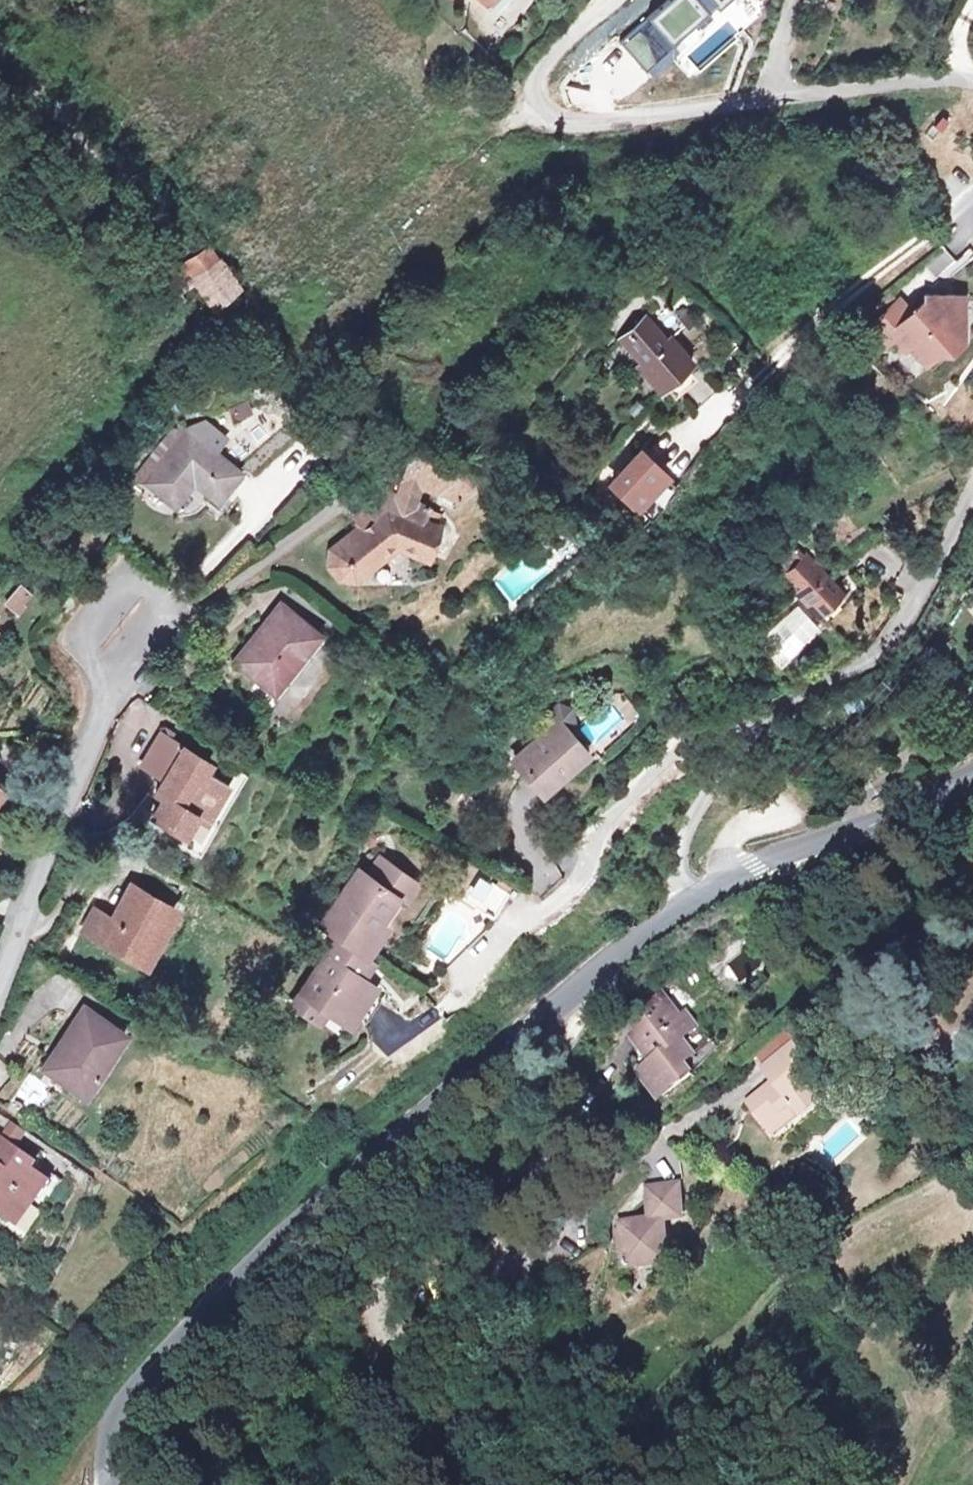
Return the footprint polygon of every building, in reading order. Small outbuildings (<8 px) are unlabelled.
[(619,39),(646,75),(686,45),(699,62),(715,50),(700,30),(740,0),(670,0),(619,39)] [(171,273),(178,281),(198,262),(192,255),(171,273)] [(178,281),(184,288),(205,271),(198,262),(178,281)] [(184,288),(204,313),(225,291),(205,271),(184,288)] [(961,297),(931,298),(931,313),(926,318),(922,313),(917,318),(905,305),(880,328),(894,343),(905,333),(915,344),(919,340),(935,358),(948,346),(956,352),(970,340),(970,326),(962,317),(961,297)] [(697,329),(682,315),(676,323),(690,336),(697,329)] [(689,371),(695,366),(673,341),(668,345),(648,323),(623,345),(642,367),(639,371),(661,396),(665,393),(689,371)] [(689,371),(665,393),(673,401),(681,394),(697,380),(689,371)] [(697,380),(681,394),(698,413),(719,394),(702,375),(697,380)] [(194,433),(145,479),(172,502),(191,483),(215,504),(240,477),(194,433)] [(639,511),(668,479),(643,457),(615,488),(639,511)] [(459,486),(457,476),(409,461),(407,462),(405,463),(404,465),(403,467),(403,469),(403,470),(404,472),(404,473),(406,475),(408,476),(410,477),(411,477),(413,477),(414,487),(445,497),(459,486)] [(403,469),(403,467),(391,501),(407,506),(414,487),(413,477),(411,477),(410,477),(408,476),(406,475),(404,473),(404,472),(403,470),(403,469)] [(346,523),(353,532),(367,521),(366,515),(372,510),(414,526),(420,511),(407,506),(391,501),(378,496),(346,523)] [(423,530),(414,526),(372,510),(366,515),(367,521),(353,532),(329,552),(326,556),(324,561),(323,566),(324,571),(326,575),(329,579),(333,581),(339,583),(344,583),(348,581),(353,579),(390,548),(412,557),(423,530)] [(807,562),(782,588),(813,618),(838,592),(807,562)] [(11,600),(0,614),(0,621),(9,628),(15,621),(12,619),(20,608),(11,600)] [(287,608),(239,660),(273,689),(320,637),(287,608)] [(506,751),(510,756),(546,727),(542,722),(506,751)] [(555,726),(512,761),(533,789),(554,772),(559,777),(582,758),(555,726)] [(215,818),(234,778),(204,764),(205,758),(158,736),(142,769),(169,782),(161,798),(172,802),(165,817),(198,832),(206,814),(215,818)] [(379,864),(366,881),(394,899),(382,917),(386,920),(410,884),(379,864)] [(320,928),(357,953),(377,924),(382,917),(394,899),(366,881),(357,875),(320,928)] [(479,876),(464,901),(493,918),(508,892),(479,876)] [(152,962),(176,912),(131,889),(119,915),(101,907),(88,934),(152,962)] [(377,924),(357,953),(362,957),(381,928),(377,924)] [(337,947),(294,1007),(312,1019),(319,1011),(326,1016),(337,1023),(366,986),(359,981),(368,969),(337,947)] [(337,1023),(349,1030),(376,993),(366,986),(337,1023)] [(652,1113),(685,1084),(679,1078),(676,1074),(686,1065),(676,1053),(692,1040),(677,1025),(673,1030),(649,1005),(620,1030),(632,1044),(641,1055),(634,1061),(644,1072),(629,1085),(652,1113)] [(312,1019),(320,1024),(326,1016),(319,1011),(312,1019)] [(74,1021),(34,1078),(66,1101),(108,1044),(74,1021)] [(694,1038),(692,1040),(676,1053),(686,1065),(676,1074),(679,1078),(707,1053),(694,1038)] [(625,1050),(634,1061),(641,1055),(632,1044),(625,1050)] [(806,1079),(785,1054),(757,1078),(768,1091),(742,1112),(760,1134),(763,1131),(785,1112),(794,1122),(797,1127),(815,1111),(796,1087),(806,1079)] [(772,1142),(794,1122),(785,1112),(763,1131),(772,1142)] [(14,1211),(18,1212),(35,1190),(18,1177),(23,1169),(0,1153),(0,1230),(14,1211)] [(621,1282),(667,1278),(664,1233),(682,1232),(680,1198),(648,1200),(650,1234),(618,1237),(621,1282)]
